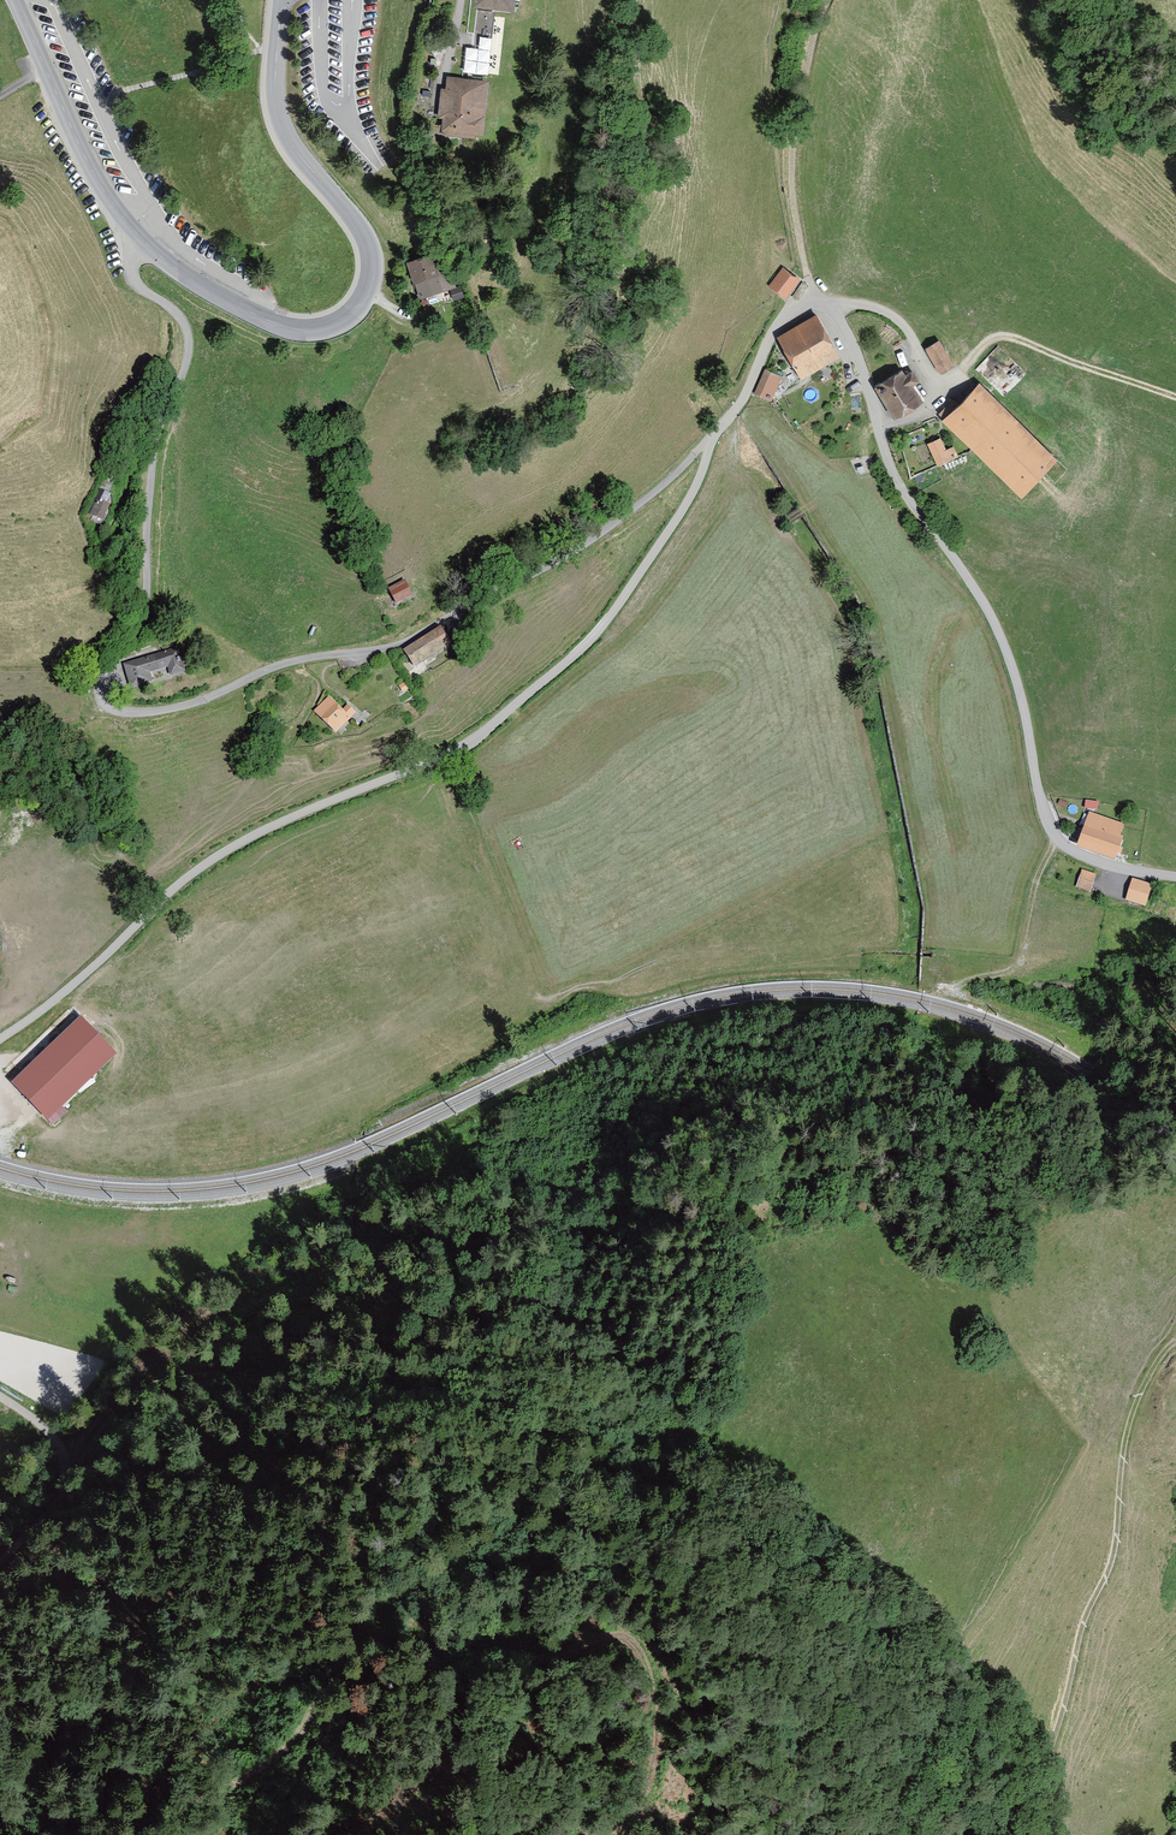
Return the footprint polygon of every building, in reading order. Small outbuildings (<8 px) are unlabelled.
[(466,45),(464,71),(487,73),(493,12),(476,10),(474,32),(473,46),(466,45)] [(485,82),(448,78),(447,89),(443,88),(440,113),(445,114),(444,126),(480,129),(485,82)] [(431,257),(409,264),(419,298),(442,291),(431,257)] [(798,280),(784,269),(771,286),(785,296),(798,280)] [(816,318),(780,338),(802,378),(838,358),(816,318)] [(952,365),(938,340),(925,347),(939,372),(952,365)] [(904,373),(902,369),(875,384),(894,417),(922,402),(912,384),(917,381),(911,369),(904,373)] [(780,377),(766,371),(756,393),(770,400),(780,377)] [(1056,458),(980,384),(943,421),(1019,495),(1056,458)] [(946,450),(941,439),(927,445),(937,466),(957,456),(953,447),(946,450)] [(111,495),(99,488),(87,512),(102,520),(110,505),(107,503),(111,495)] [(405,580),(388,588),(396,604),(413,596),(405,580)] [(451,645),(441,627),(403,650),(414,668),(451,645)] [(185,671),(178,648),(124,664),(131,687),(185,671)] [(341,710),(329,698),(314,712),(333,733),(356,711),(348,703),(341,710)] [(1099,801),(1086,800),(1085,808),(1098,810),(1099,801)] [(1125,825),(1089,813),(1076,848),(1115,862),(1124,839),(1120,837),(1125,825)] [(1090,893),(1096,875),(1082,870),(1076,888),(1090,893)] [(1152,885),(1133,879),(1126,900),(1146,906),(1152,885)] [(111,1057),(80,1024),(17,1083),(49,1116),(111,1057)]
